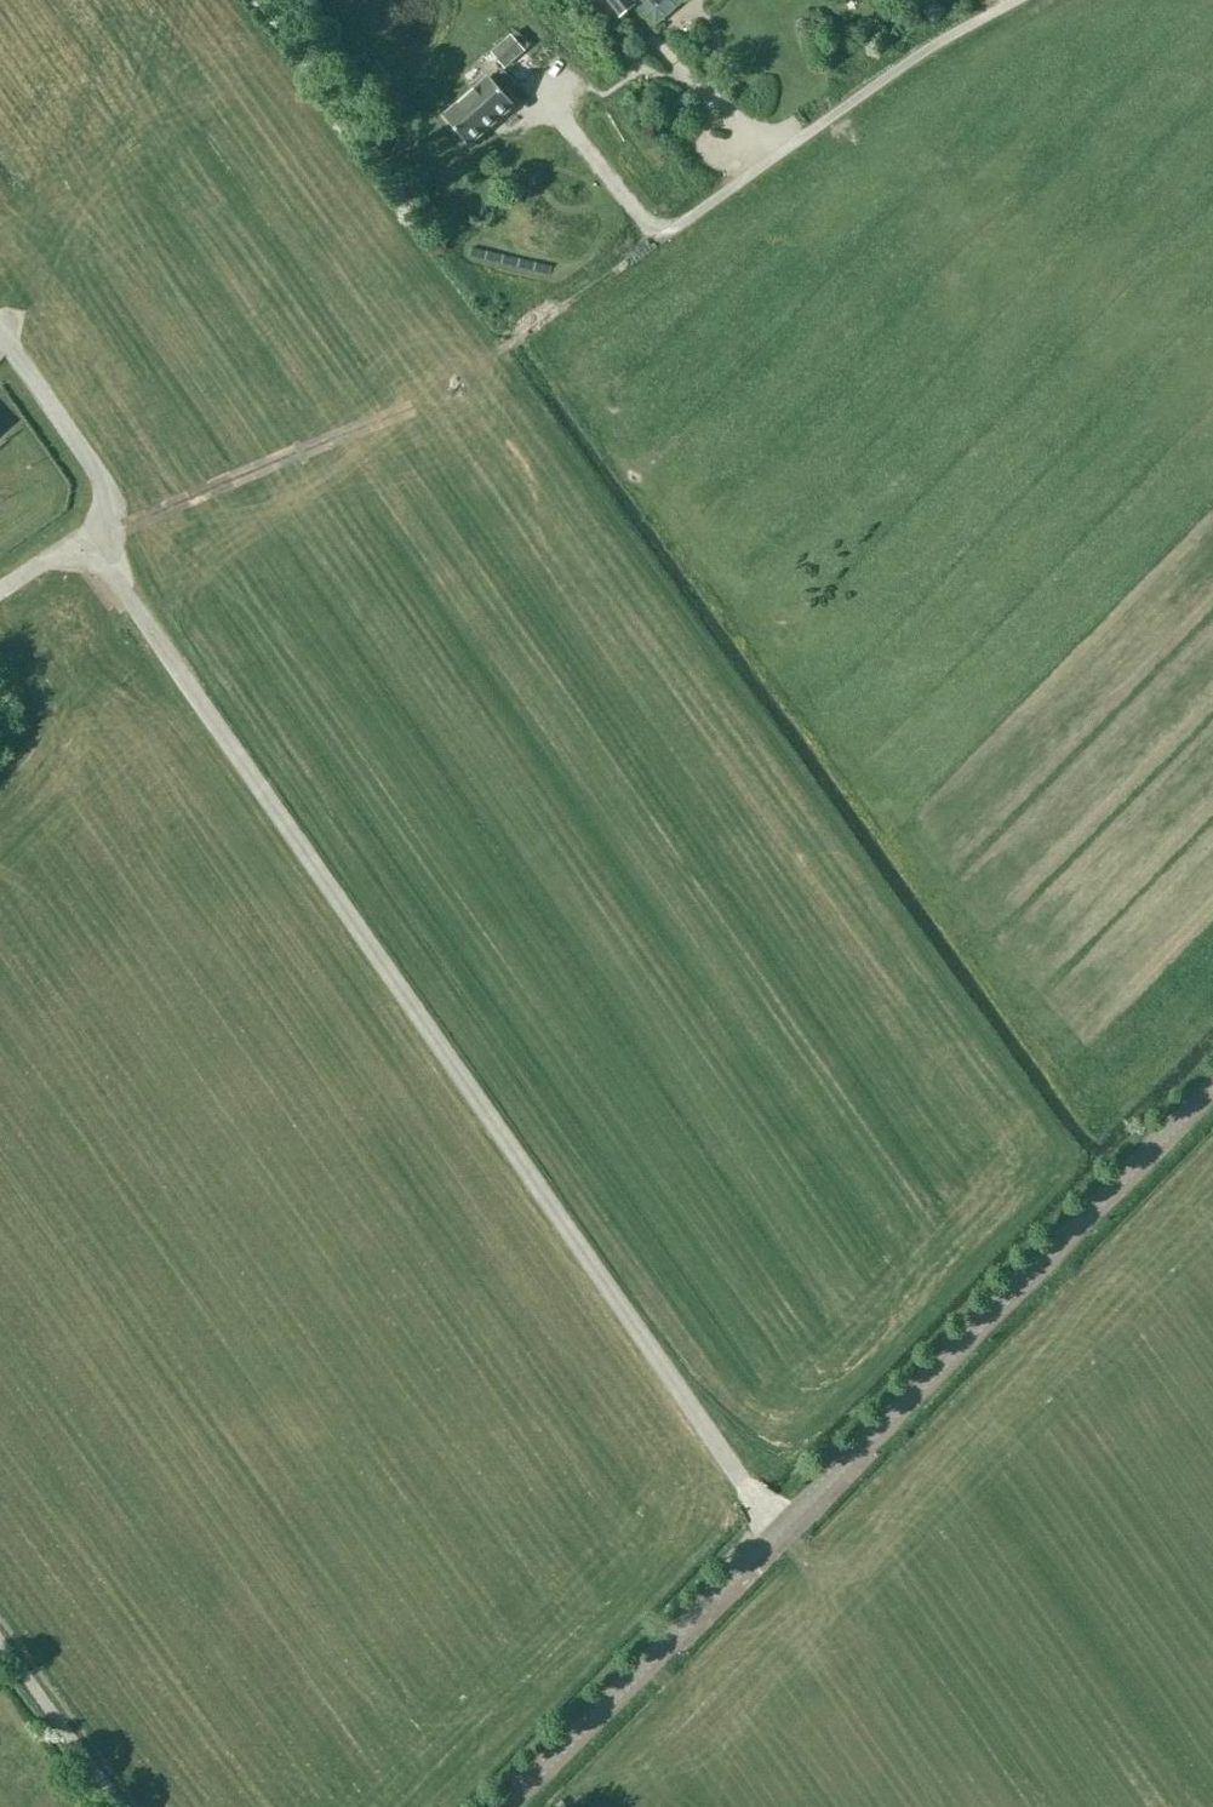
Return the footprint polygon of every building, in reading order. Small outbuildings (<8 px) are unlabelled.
[(620,17),(638,3),(636,1),(637,0),(606,0),(620,17)] [(490,51),(502,64),(522,47),(510,33),(490,51)] [(487,73),(442,113),(470,144),(515,103),(504,92),(517,80),(505,68),(493,79),(487,73)]
